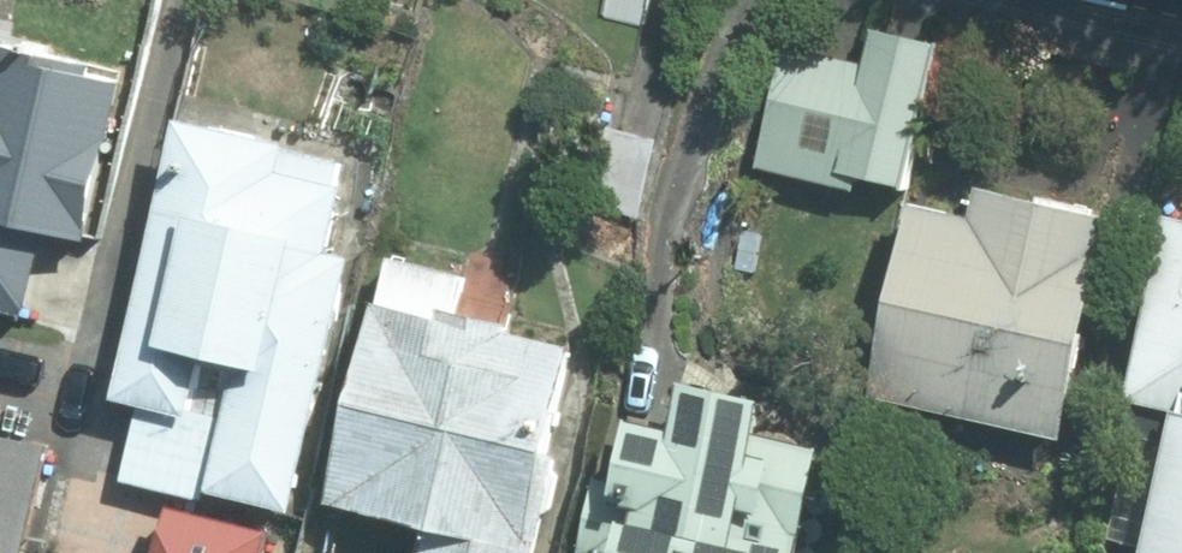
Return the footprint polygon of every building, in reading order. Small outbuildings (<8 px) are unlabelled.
[(598,13),(639,21),(643,0),(601,0),(598,13)] [(861,57),(781,39),(753,166),(832,184),(836,166),(905,182),(936,39),(869,25),(861,57)] [(95,227),(130,73),(2,44),(0,53),(0,206),(95,227)] [(287,137),(180,112),(113,398),(138,404),(121,476),(294,517),(356,253),(331,247),(346,185),(280,169),(287,137)] [(970,210),(908,197),(867,395),(1064,436),(1110,211),(976,183),(970,210)] [(1165,208),(1114,447),(1166,459),(1146,552),(1181,552),(1181,212),(1165,208)] [(385,254),(328,502),(427,525),(420,552),(538,552),(586,345),(456,316),(466,273),(385,254)] [(588,552),(805,552),(830,442),(772,429),(779,397),(694,378),(684,424),(638,413),(624,477),(600,472),(582,552),(588,552)] [(51,441),(0,430),(0,552),(26,552),(51,441)] [(274,524),(173,500),(161,552),(267,552),(274,524)]
